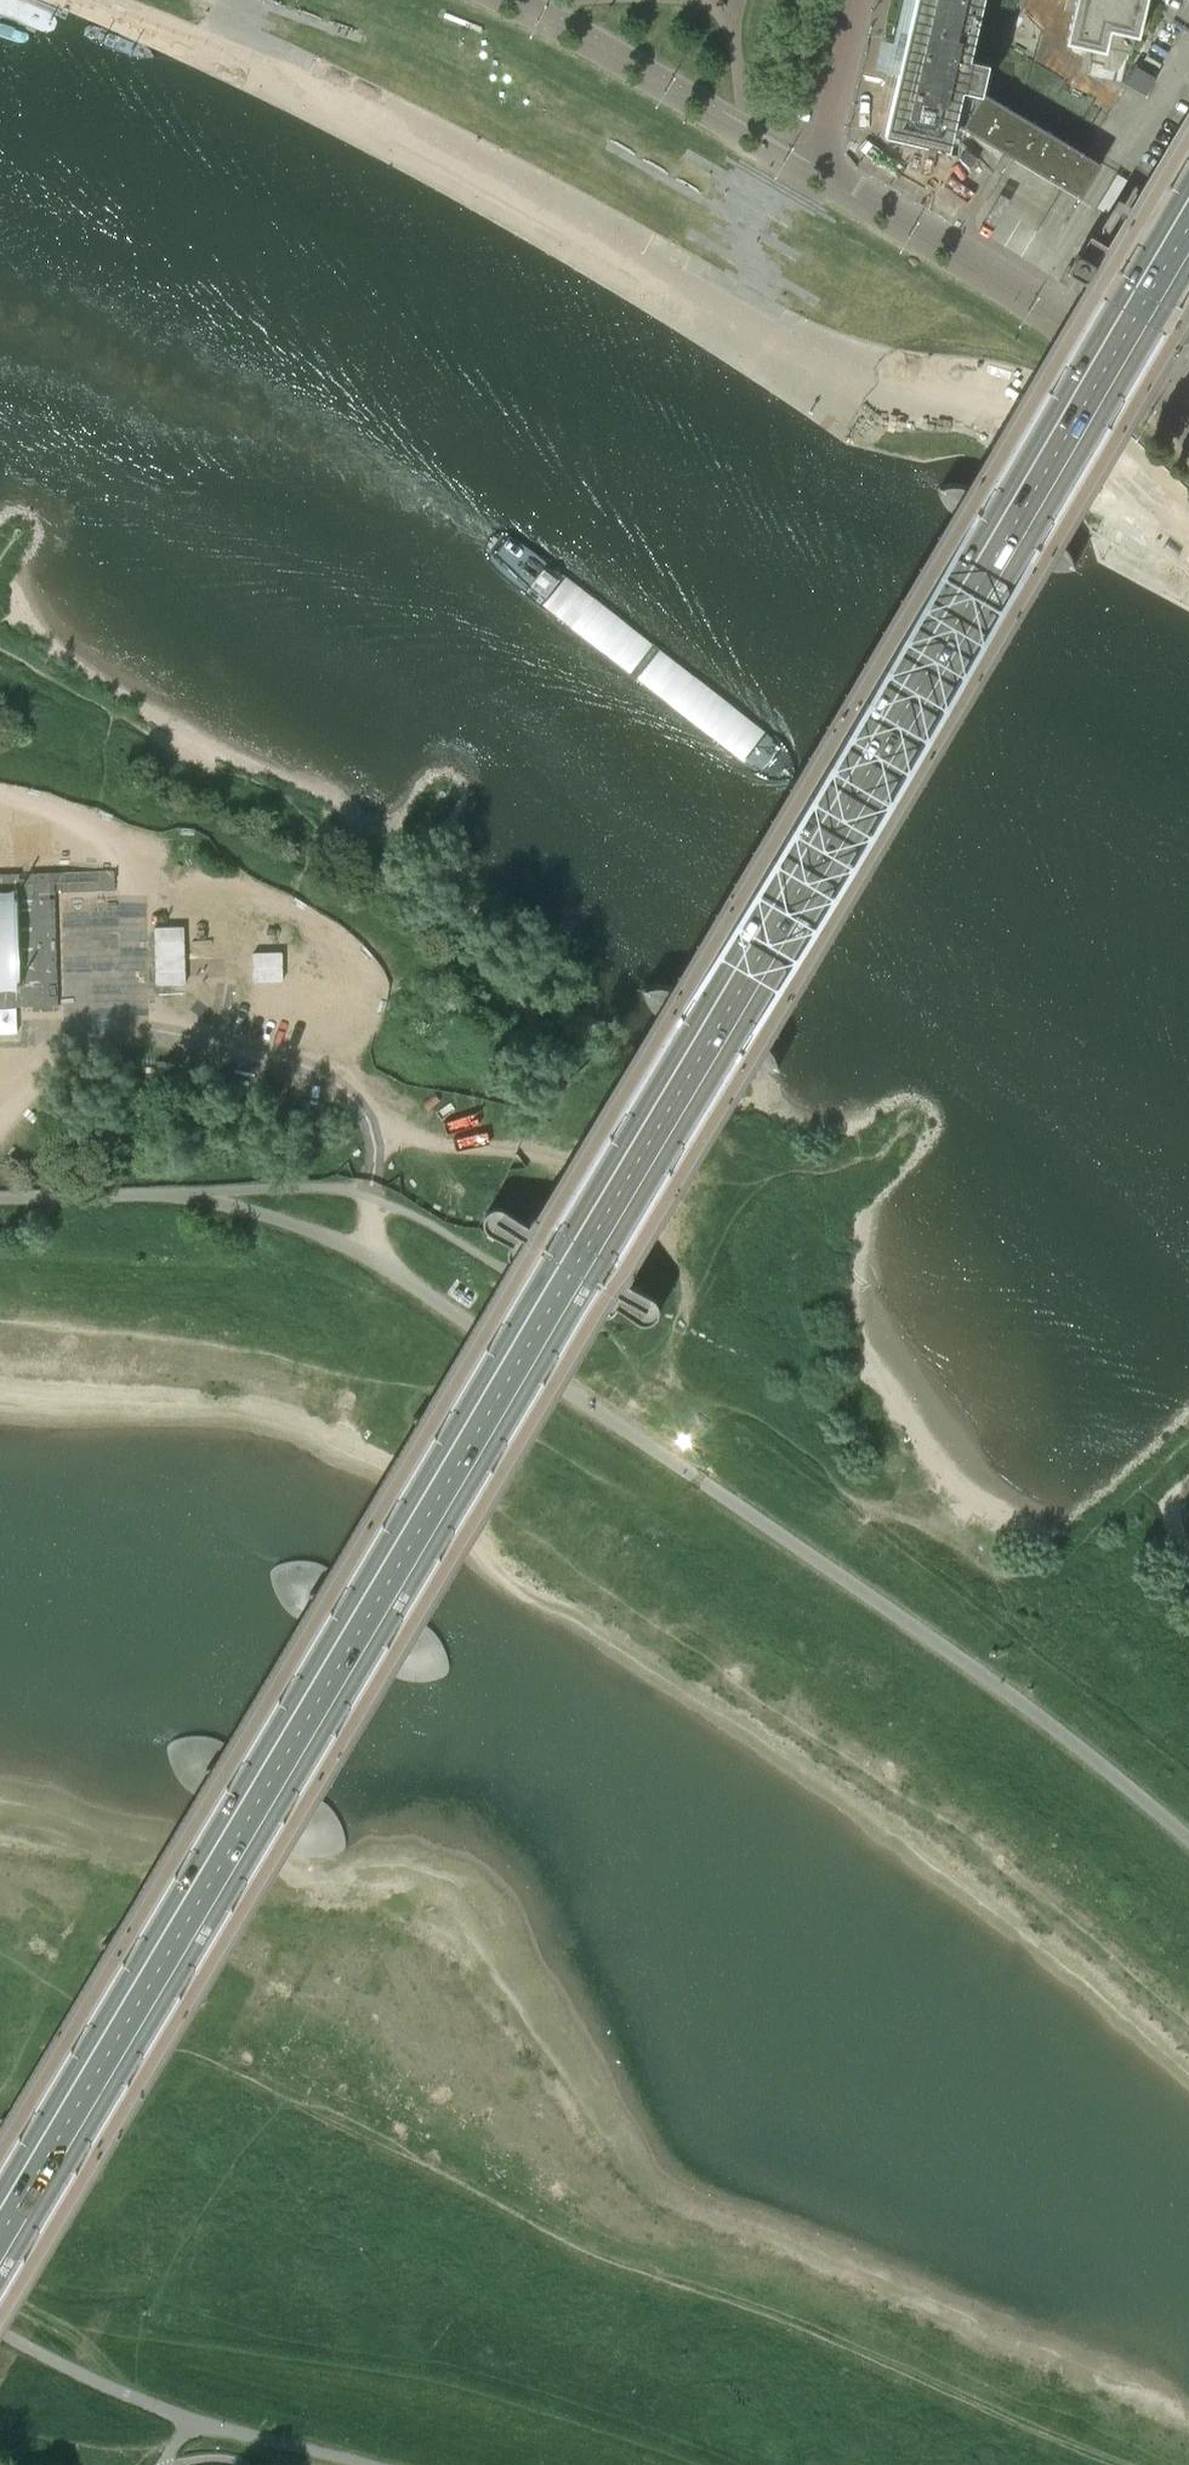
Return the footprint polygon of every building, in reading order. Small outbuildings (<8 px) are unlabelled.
[(884,136),(947,151),(948,151),(955,120),(962,125),(960,127),(1003,152),(1080,199),(1101,164),(982,93),(988,64),(969,60),(983,0),(915,0),(884,136)] [(1065,43),(1093,50),(1090,61),(1102,65),(1103,63),(1102,63),(1104,52),(1105,53),(1107,46),(1113,48),(1112,49),(1129,53),(1133,36),(1138,38),(1147,0),(1074,0),(1065,43)] [(1123,83),(1125,84),(1145,96),(1156,76),(1135,64),(1123,83)]
